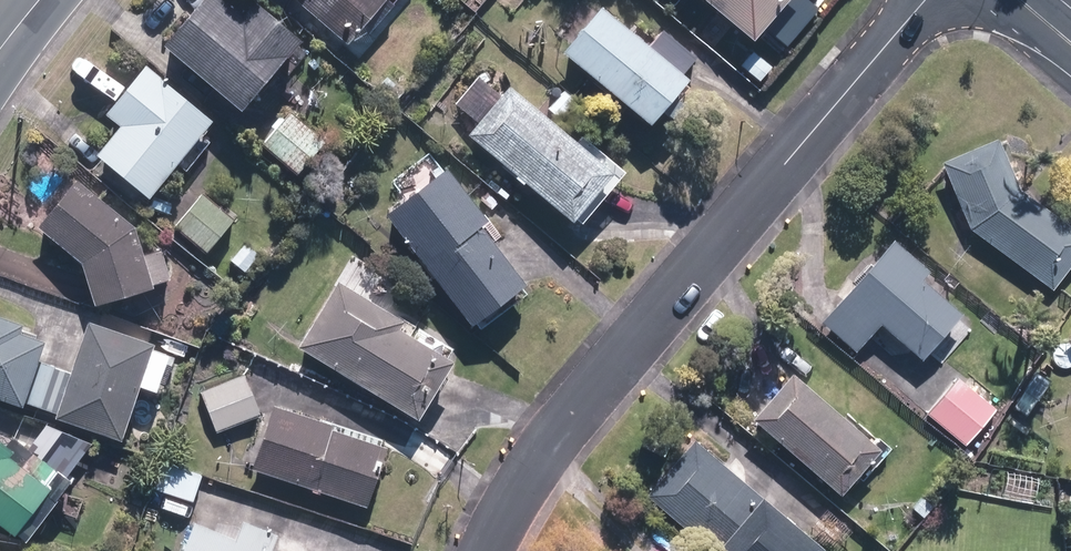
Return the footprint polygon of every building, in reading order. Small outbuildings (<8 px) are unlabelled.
[(243,110),(288,58),(296,65),(307,52),(298,45),(303,39),(256,0),(255,0),(243,14),(226,0),(203,0),(165,44),(243,110)] [(351,41),(385,0),(302,0),(351,41)] [(755,38),(787,0),(709,0),(755,38)] [(564,50),(652,123),(663,110),(672,117),(684,102),(676,94),(690,76),(685,72),(697,57),(663,29),(650,45),(602,5),(564,50)] [(742,65),(761,80),(772,66),(753,51),(742,65)] [(97,155),(150,198),(213,120),(146,65),(106,113),(121,125),(97,155)] [(377,89),(392,104),(404,91),(389,76),(381,84),(372,76),(367,82),(375,91),(377,89)] [(469,134),(573,220),(614,172),(509,86),(469,134)] [(548,108),(558,118),(576,101),(564,91),(548,108)] [(261,148),(298,176),(326,140),(290,112),(284,119),(279,116),(272,126),(276,129),(261,148)] [(966,231),(1049,291),(1070,261),(1070,232),(1014,191),(991,139),(936,163),(966,231)] [(387,215),(472,324),(527,281),(482,224),(488,218),(449,167),(387,215)] [(178,177),(187,183),(192,175),(184,169),(178,177)] [(83,261),(96,304),(155,286),(154,282),(172,277),(163,248),(145,253),(137,225),(77,177),(39,226),(83,261)] [(175,226),(207,252),(235,219),(228,214),(233,208),(225,201),(221,207),(203,193),(175,226)] [(922,270),(885,240),(816,323),(853,354),(875,327),(918,361),(956,314),(914,280),(922,270)] [(244,273),(259,257),(246,245),(231,261),(244,273)] [(262,286),(274,272),(266,264),(253,278),(262,286)] [(299,346),(418,418),(454,359),(400,327),(404,319),(339,280),(299,346)] [(46,340),(21,331),(24,323),(0,315),(0,397),(24,405),(46,340)] [(90,323),(57,420),(122,442),(156,345),(90,323)] [(1060,340),(1070,349),(1070,326),(1060,340)] [(754,417),(841,494),(881,448),(794,372),(754,417)] [(200,391),(217,432),(261,414),(245,374),(200,391)] [(950,377),(921,414),(962,446),(991,409),(950,377)] [(253,467),(367,506),(387,448),(332,429),(333,425),(274,405),(253,467)] [(15,534),(52,486),(46,482),(57,467),(14,435),(6,444),(0,440),(0,522),(15,534)] [(713,550),(821,550),(825,546),(696,438),(647,496),(713,550)] [(153,487),(194,501),(203,473),(162,460),(153,487)] [(265,545),(270,532),(243,521),(236,539),(195,523),(184,550),(280,550),(265,545)]
